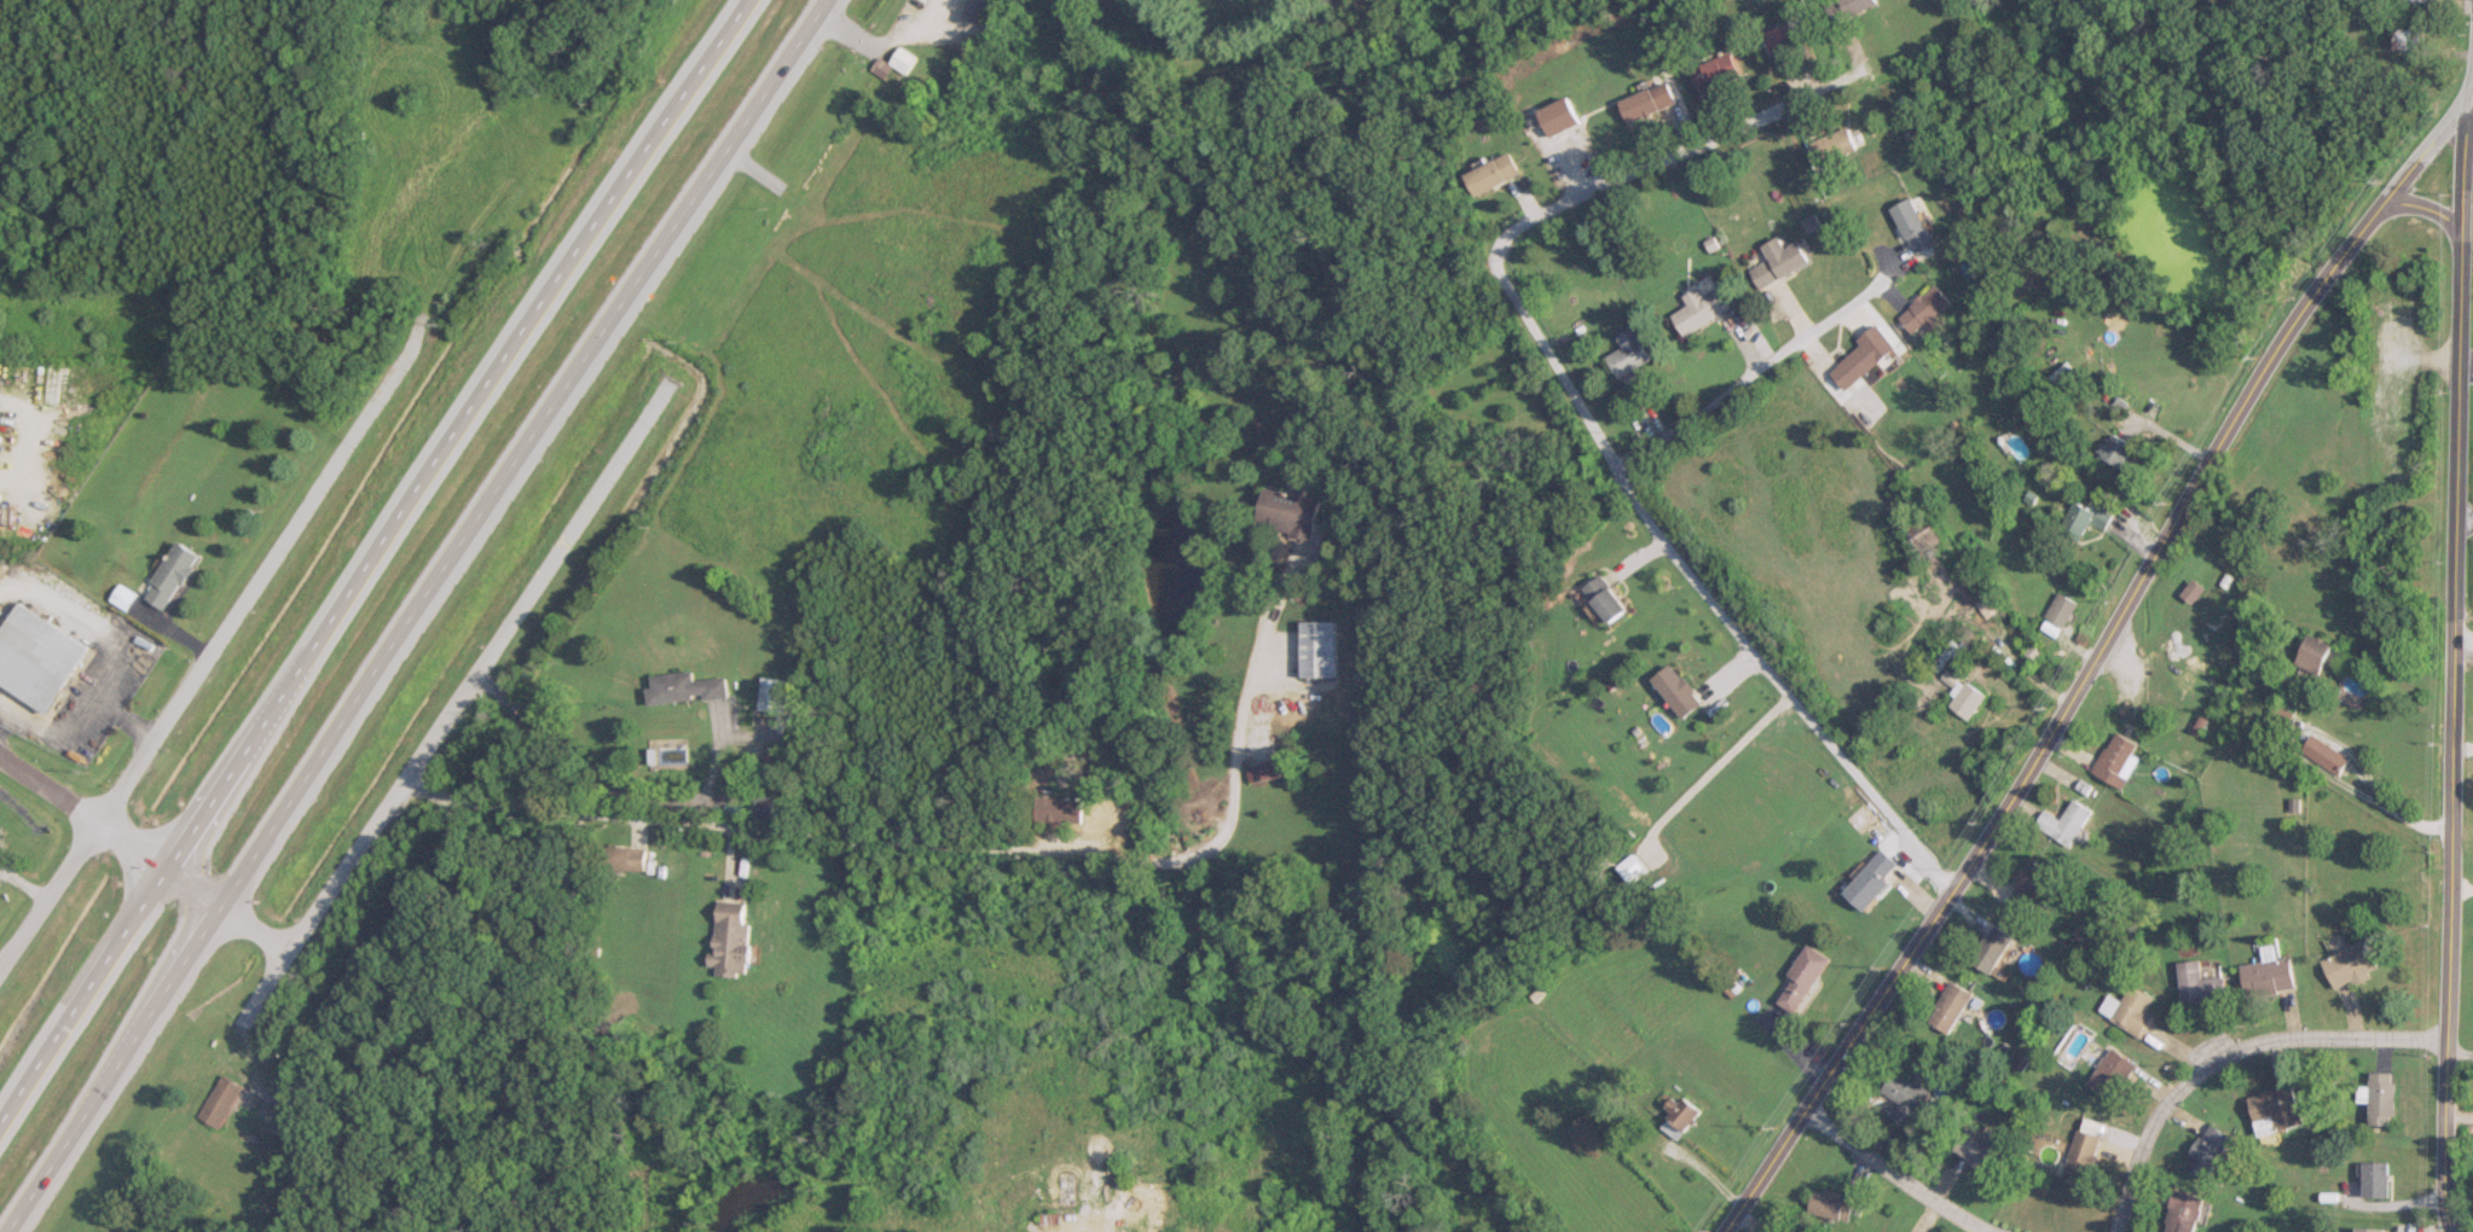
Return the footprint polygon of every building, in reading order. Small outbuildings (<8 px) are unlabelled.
[(1882,4),(1881,0),(1833,0),(1839,18),(1882,4)] [(1806,45),(1796,20),(1764,32),(1774,58),(1806,45)] [(2394,49),(2420,49),(2420,29),(2394,29),(2394,49)] [(895,65),(906,74),(917,58),(901,47),(890,63),(881,57),(873,68),(887,77),(895,65)] [(1691,69),(1701,92),(1744,75),(1735,51),(1691,69)] [(1621,100),(1631,123),(1679,103),(1669,81),(1621,100)] [(1541,107),(1550,137),(1581,127),(1572,98),(1541,107)] [(1811,143),(1820,165),(1860,147),(1851,126),(1811,143)] [(1522,174),(1511,152),(1466,173),(1476,196),(1522,174)] [(1938,242),(1915,197),(1894,208),(1916,253),(1938,242)] [(1761,289),(1813,263),(1802,240),(1787,248),(1781,237),(1763,246),(1769,259),(1750,268),(1761,289)] [(1901,317),(1917,335),(1954,302),(1938,284),(1901,317)] [(1684,337),(1731,310),(1716,286),(1702,294),(1698,288),(1683,297),(1687,306),(1672,315),(1684,337)] [(1622,348),(1606,357),(1620,379),(1651,360),(1632,327),(1616,337),(1622,348)] [(1829,366),(1845,389),(1900,351),(1884,328),(1829,366)] [(2050,376),(2061,392),(2082,377),(2070,361),(2050,376)] [(2136,445),(2114,432),(2107,444),(2102,441),(2095,453),(2122,468),(2136,445)] [(1256,526),(1310,537),(1319,499),(1264,487),(1256,526)] [(2091,522),(2106,530),(2113,517),(2076,498),(2059,530),(2081,542),(2091,522)] [(1917,541),(1925,552),(1944,538),(1937,528),(1917,541)] [(200,553),(178,540),(144,598),(166,611),(200,553)] [(1610,622),(1628,608),(1602,573),(1583,587),(1610,622)] [(136,595),(121,585),(112,599),(127,609),(136,595)] [(2065,627),(2081,605),(2063,592),(2047,615),(2065,627)] [(51,714),(93,646),(23,602),(18,609),(14,606),(4,623),(7,625),(0,636),(0,682),(51,714)] [(1301,677),(1334,677),(1334,621),(1301,621),(1301,677)] [(2323,676),(2339,646),(2313,632),(2297,662),(2323,676)] [(1653,680),(1686,717),(1705,700),(1672,663),(1653,680)] [(732,695),(730,676),(697,679),(696,670),(655,675),(656,685),(650,686),(652,704),(732,695)] [(784,712),(788,679),(764,676),(760,709),(784,712)] [(1951,705),(1972,720),(1989,695),(1968,680),(1951,705)] [(2139,743),(2116,731),(2094,772),(2123,788),(2140,756),(2134,753),(2139,743)] [(2341,774),(2352,756),(2315,733),(2303,751),(2341,774)] [(1251,782),(1278,776),(1274,759),(1247,766),(1251,782)] [(1085,822),(1086,799),(1040,796),(1038,820),(1085,822)] [(2035,825),(2071,846),(2093,809),(2075,798),(2062,819),(2045,809),(2035,825)] [(616,871),(647,871),(647,848),(616,848),(616,871)] [(1863,910),(1889,882),(1885,878),(1899,863),(1883,849),(1843,892),(1863,910)] [(2057,875),(2036,859),(2008,896),(2029,912),(2057,875)] [(711,971),(746,975),(754,914),(719,910),(711,971)] [(2015,935),(1993,923),(1973,961),(1994,973),(2015,935)] [(2324,959),(2338,989),(2384,969),(2370,938),(2324,959)] [(1776,1002),(1797,1014),(1828,957),(1808,945),(1776,1002)] [(2291,957),(2242,964),(2247,997),(2296,990),(2291,957)] [(2202,978),(2200,959),(2179,961),(2182,1002),(2225,999),(2224,976),(2202,978)] [(1927,1019),(1949,1033),(1974,993),(1952,979),(1927,1019)] [(2155,1015),(2147,1010),(2153,999),(2131,986),(2121,1002),(2109,995),(2100,1011),(2143,1036),(2155,1015)] [(2114,1100),(2136,1063),(2110,1046),(2087,1084),(2114,1100)] [(1889,1118),(1908,1128),(1929,1091),(1893,1071),(1881,1093),(1898,1102),(1889,1118)] [(2397,1073),(2370,1072),(2370,1097),(2361,1097),(2360,1101),(2370,1102),(2369,1124),(2395,1125),(2397,1073)] [(245,1087),(224,1074),(199,1115),(219,1128),(245,1087)] [(2302,1125),(2294,1085),(2249,1095),(2254,1121),(2277,1116),(2280,1130),(2302,1125)] [(1667,1109),(1670,1112),(1658,1127),(1675,1141),(1700,1110),(1680,1094),(1667,1109)] [(2208,1177),(2231,1135),(2209,1123),(2186,1165),(2208,1177)] [(1953,1155),(1997,1175),(2011,1146),(1967,1125),(1953,1155)] [(2065,1180),(2090,1186),(2103,1132),(2078,1126),(2065,1180)] [(2388,1162),(2362,1162),(2362,1196),(2388,1196),(2388,1162)] [(1809,1214),(1853,1221),(1857,1195),(1812,1189),(1809,1214)] [(2203,1197),(2174,1191),(2166,1231),(2196,1231),(2203,1197)]
